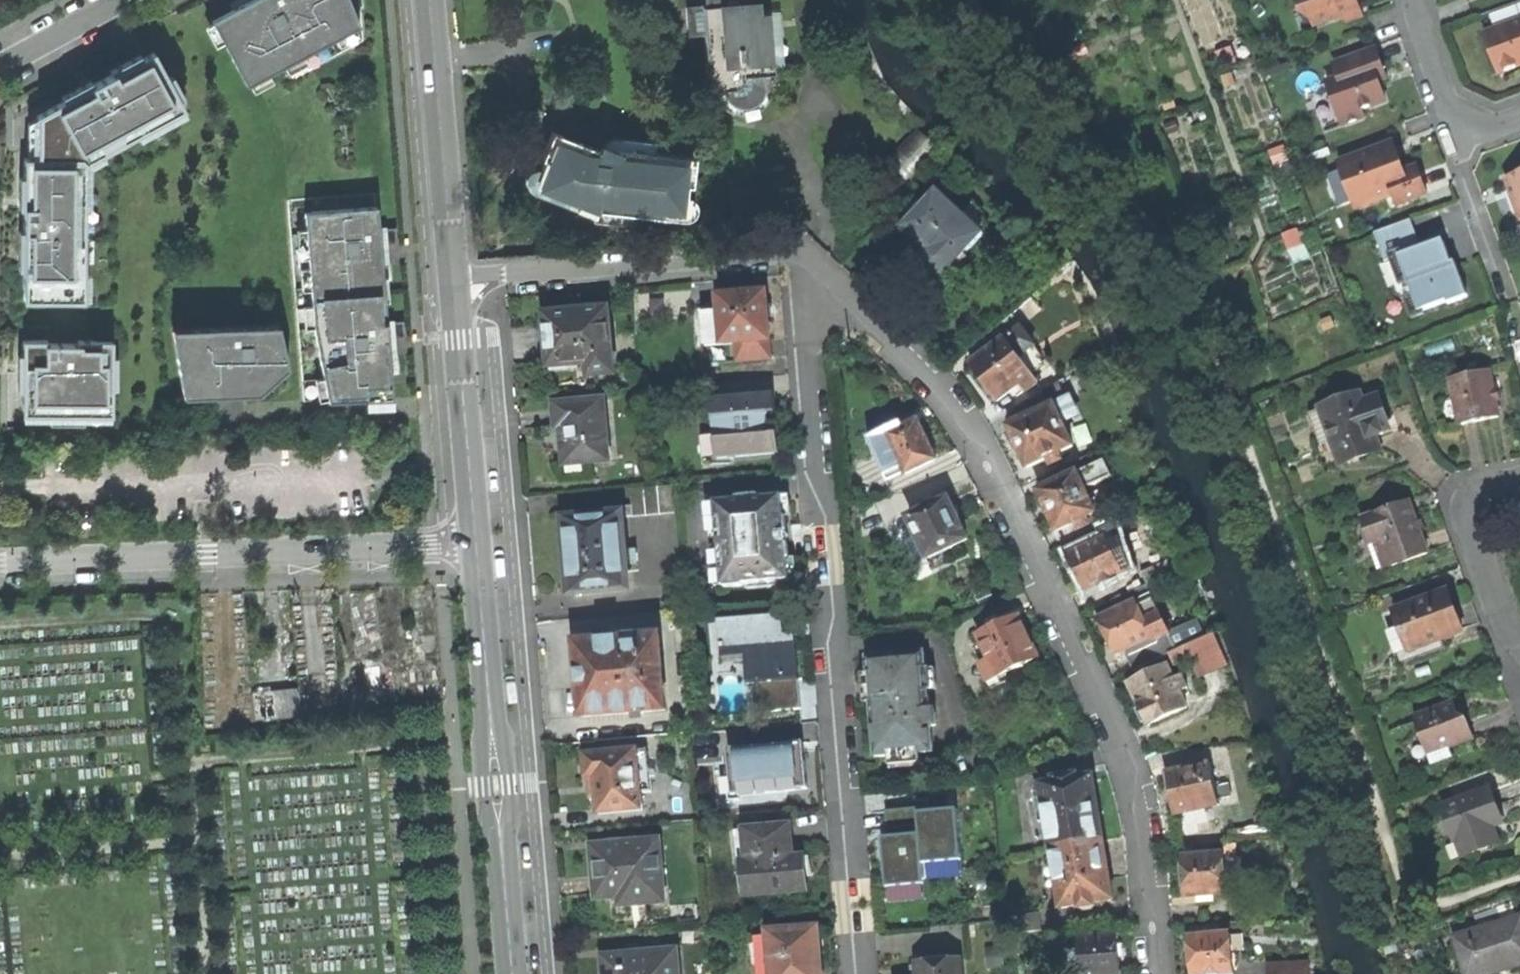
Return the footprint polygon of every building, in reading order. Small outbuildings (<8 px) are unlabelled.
[(355,0),(243,0),(214,16),(248,81),(363,19),(355,0)] [(772,70),(768,9),(759,9),(758,0),(705,0),(705,3),(701,4),(708,87),(723,87),(726,94),(729,99),(737,103),(741,104),(746,105),(756,101),(763,94),(765,86),(764,70),(772,70)] [(1358,10),(1354,0),(1293,0),(1295,4),(1305,8),(1311,26),(1342,15),(1358,10)] [(1360,16),(1358,10),(1342,15),(1345,22),(1360,16)] [(1482,35),(1496,74),(1519,65),(1519,63),(1519,62),(1519,21),(1482,35)] [(185,97),(158,46),(84,87),(26,119),(26,198),(27,296),(89,295),(89,149),(185,97)] [(1340,126),(1361,118),(1358,111),(1384,102),(1375,79),(1371,67),(1379,65),(1373,49),(1331,64),(1337,79),(1325,83),(1340,126)] [(913,187),(945,152),(920,128),(887,162),(913,187)] [(660,216),(661,207),(681,210),(682,205),(684,183),(689,184),(692,157),(617,149),(615,152),(601,147),(598,149),(551,131),(546,143),(541,157),(545,158),(535,184),(576,200),(574,206),(592,214),(594,207),(599,209),(622,212),(660,216)] [(1391,143),(1368,152),(1371,161),(1394,152),(1391,143)] [(1395,206),(1425,195),(1414,167),(1402,172),(1398,162),(1394,152),(1371,161),(1368,152),(1336,163),(1353,209),(1391,195),(1395,206)] [(1503,179),(1511,201),(1518,221),(1519,221),(1519,173),(1503,179)] [(984,233),(940,191),(904,228),(924,247),(920,252),(928,268),(935,284),(984,233)] [(384,201),(308,206),(316,321),(330,390),(400,386),(394,323),(387,232),(384,201)] [(1445,304),(1465,297),(1452,261),(1449,263),(1444,251),(1440,239),(1418,247),(1408,220),(1372,233),(1382,262),(1396,257),(1417,312),(1444,302),(1445,304)] [(768,292),(719,297),(720,314),(699,316),(702,347),(736,344),(737,361),(771,358),(770,341),(773,340),(770,314),(768,292)] [(592,376),(615,373),(610,310),(578,312),(547,315),(551,367),(591,364),(592,376)] [(1014,311),(993,329),(1002,340),(970,365),(987,387),(998,401),(1020,384),(1026,392),(1038,383),(1020,358),(1036,346),(1021,326),(1024,323),(1014,311)] [(282,319),(172,324),(184,392),(227,391),(259,390),(291,362),(282,319)] [(115,334),(24,335),(24,363),(25,413),(116,412),(115,334)] [(1480,419),(1496,416),(1487,369),(1450,376),(1459,423),(1480,419)] [(1056,383),(1043,390),(1050,407),(1064,400),(1056,383)] [(1050,407),(1043,390),(1014,407),(1020,420),(1010,425),(1007,435),(1010,440),(1012,443),(1019,446),(1029,466),(1048,456),(1052,463),(1062,458),(1059,452),(1072,445),(1061,419),(1078,412),(1071,397),(1064,400),(1050,407)] [(775,392),(712,400),(716,433),(702,434),(704,462),(713,461),(714,463),(731,461),(731,456),(781,450),(778,420),(775,392)] [(1380,451),(1375,437),(1384,434),(1380,420),(1384,419),(1376,396),(1362,402),(1359,394),(1319,409),(1331,441),(1340,465),(1380,451)] [(564,465),(609,461),(605,399),(554,404),(556,427),(562,427),(563,442),(564,465)] [(1319,445),(1331,441),(1319,409),(1308,413),(1319,445)] [(1389,432),(1384,419),(1380,420),(1384,434),(1387,433),(1389,432)] [(919,420),(906,425),(903,420),(870,436),(889,477),(906,469),(908,472),(936,458),(927,437),(919,420)] [(1094,451),(1047,473),(1053,484),(1042,490),(1039,499),(1042,504),(1044,509),(1049,509),(1059,530),(1074,523),(1077,529),(1091,522),(1088,516),(1095,513),(1085,490),(1112,477),(1103,460),(1099,461),(1094,451)] [(622,507),(622,515),(622,517),(673,514),(671,486),(630,489),(632,506),(622,507)] [(790,514),(788,492),(700,500),(707,586),(722,585),(722,590),(775,585),(775,578),(786,577),(785,570),(796,569),(795,555),(786,556),(784,536),(782,515),(790,514)] [(924,498),(918,501),(920,508),(911,513),(916,524),(912,525),(917,536),(907,540),(917,562),(968,540),(962,526),(958,516),(959,513),(960,509),(959,504),(954,501),(951,501),(948,497),(929,506),(924,498)] [(1392,565),(1426,552),(1416,523),(1408,499),(1362,516),(1371,542),(1383,539),(1392,565)] [(1148,505),(1065,545),(1076,569),(1085,591),(1124,572),(1115,554),(1124,550),(1116,532),(1152,515),(1148,505)] [(622,517),(622,515),(567,519),(569,555),(572,592),(628,587),(622,517)] [(1168,560),(1141,572),(1146,585),(1173,572),(1168,560)] [(1151,594),(1146,585),(1095,609),(1099,618),(1138,601),(1151,594)] [(1408,651),(1461,631),(1453,608),(1446,590),(1392,610),(1408,651)] [(1140,605),(1138,601),(1099,618),(1108,636),(1117,654),(1126,650),(1135,668),(1170,652),(1172,652),(1171,649),(1166,635),(1153,599),(1140,605)] [(992,626),(978,633),(990,658),(981,662),(989,680),(1041,655),(1029,631),(1021,612),(1003,621),(999,614),(989,619),(992,626)] [(786,635),(785,615),(720,621),(723,656),(745,655),(748,683),(758,682),(761,712),(803,709),(798,648),(797,634),(786,635)] [(1192,623),(1166,635),(1171,649),(1199,637),(1192,623)] [(1213,634),(1172,652),(1170,652),(1175,665),(1189,660),(1196,675),(1225,663),(1213,634)] [(582,718),(666,711),(661,636),(577,643),(580,678),(582,718)] [(923,751),(935,750),(929,677),(927,677),(926,667),(923,668),(922,651),(869,655),(871,673),(874,673),(875,688),(883,687),(884,691),(884,694),(876,695),(876,699),(873,699),(878,755),(893,754),(923,751)] [(1175,678),(1169,665),(1129,683),(1138,703),(1148,724),(1188,707),(1180,691),(1187,688),(1181,675),(1175,678)] [(297,715),(295,690),(250,694),(252,719),(297,715)] [(1428,753),(1474,737),(1469,726),(1466,719),(1457,713),(1453,702),(1415,716),(1428,753)] [(806,769),(803,740),(729,748),(732,775),(726,775),(728,799),(740,799),(740,794),(809,787),(806,769)] [(601,813),(645,809),(645,793),(654,791),(650,748),(588,753),(589,767),(590,776),(598,776),(601,813)] [(924,761),(923,751),(893,754),(894,764),(924,761)] [(1212,763),(1168,771),(1172,792),(1176,812),(1220,803),(1212,763)] [(1079,776),(1059,779),(1059,784),(1043,786),(1043,790),(1037,791),(1042,822),(1048,821),(1053,846),(1106,838),(1099,799),(1096,779),(1080,781),(1079,776)] [(1494,825),(1501,821),(1496,807),(1489,789),(1442,805),(1455,838),(1464,837),(1470,854),(1498,843),(1494,825)] [(919,811),(887,813),(889,836),(920,834),(919,811)] [(958,813),(921,816),(926,880),(963,877),(958,813)] [(794,857),(791,824),(738,829),(739,847),(742,847),(746,893),(807,888),(805,865),(804,856),(794,857)] [(890,902),(925,899),(920,834),(889,836),(885,837),(887,869),(890,902)] [(1463,855),(1470,854),(1464,837),(1456,838),(1463,855)] [(1111,869),(1106,838),(1053,846),(1063,906),(1082,903),(1083,907),(1096,904),(1096,901),(1115,898),(1111,869)] [(623,904),(665,900),(659,841),(595,848),(597,869),(599,896),(622,894),(623,904)] [(1234,841),(1185,845),(1186,855),(1182,855),(1183,878),(1185,897),(1202,895),(1202,900),(1214,899),(1213,894),(1244,891),(1242,856),(1235,856),(1234,841)] [(1014,932),(1043,929),(1041,910),(1012,913),(1014,932)] [(1519,965),(1519,919),(1457,939),(1468,973),(1498,973),(1498,972),(1519,965)] [(1188,925),(1190,951),(1192,973),(1202,973),(1219,973),(1233,973),(1233,972),(1232,971),(1228,933),(1209,934),(1208,923),(1188,925)] [(754,932),(758,973),(822,973),(820,955),(817,927),(754,932)] [(1072,950),(1073,966),(1084,966),(1084,973),(1122,973),(1120,952),(1119,934),(1109,935),(1109,932),(1093,933),(1093,936),(1082,937),(1083,950),(1072,950)] [(678,948),(605,955),(606,973),(680,973),(678,948)] [(961,958),(917,962),(918,973),(963,973),(961,958)] [(1308,964),(1269,966),(1269,973),(1309,973),(1308,964)]
